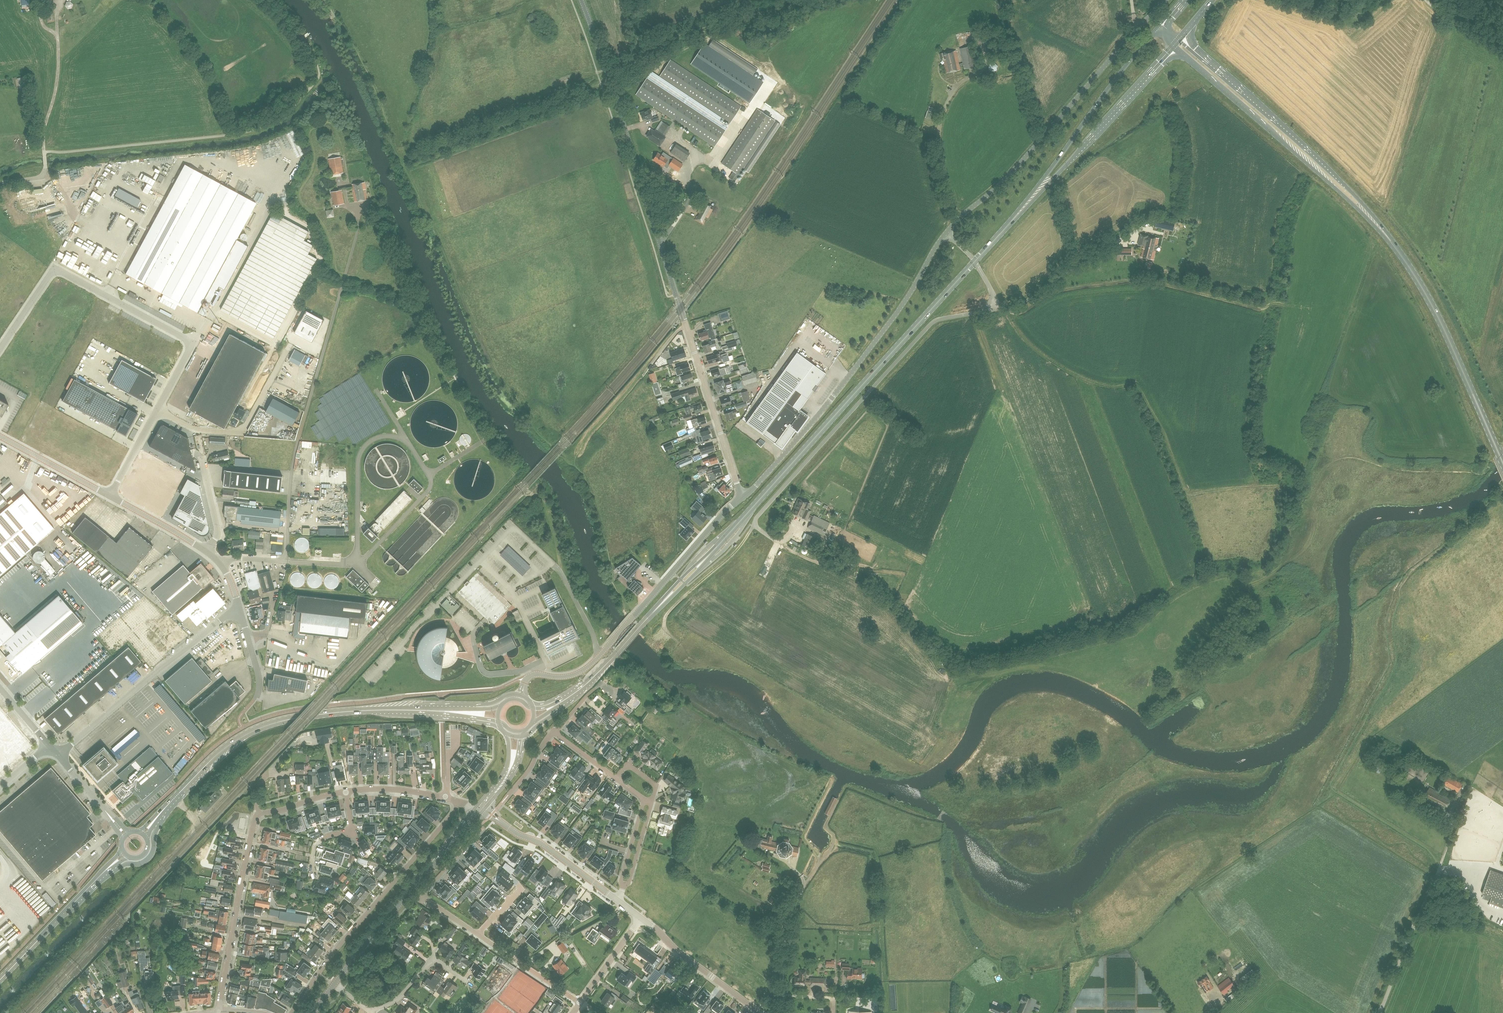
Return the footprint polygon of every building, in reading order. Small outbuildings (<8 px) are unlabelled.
[(52,8),(45,10),(47,22),(54,21),(52,8)] [(704,43),(691,64),(750,103),(763,82),(704,43)] [(977,66),(973,46),(960,49),(963,63),(959,64),(956,50),(940,54),(942,60),(944,60),(947,73),(960,70),(959,66),(964,65),(964,69),(977,66)] [(661,77),(730,123),(741,106),(673,61),(661,77)] [(715,146),(726,130),(647,78),(636,94),(715,146)] [(653,117),(650,109),(640,112),(643,120),(649,117),(650,119),(651,118),(652,122),(659,120),(658,116),(653,117)] [(764,113),(757,109),(721,163),(734,171),(729,178),(735,181),(775,120),(768,116),(770,113),(766,110),(764,113)] [(935,121),(937,114),(927,111),(925,117),(935,121)] [(665,135),(671,127),(661,120),(655,129),(665,135)] [(660,146),(665,137),(655,130),(649,139),(660,146)] [(669,166),(678,172),(683,164),(673,158),(671,161),(661,155),(658,152),(653,160),(663,167),(664,166),(666,163),(669,166)] [(340,157),(328,159),(331,174),(343,172),(340,157)] [(197,312),(256,202),(185,164),(125,273),(197,312)] [(365,189),(364,182),(352,184),(355,202),(366,200),(365,189)] [(344,203),(342,190),(331,192),(333,205),(344,203)] [(712,205),(706,202),(704,204),(702,203),(697,212),(699,213),(698,216),(697,215),(694,219),(703,224),(706,220),(705,219),(706,217),(708,218),(713,209),(710,208),(712,205)] [(274,338),(317,259),(308,254),(313,245),(304,240),(309,231),(274,212),(221,310),(274,338)] [(1173,231),(1175,222),(1157,218),(1155,227),(1173,231)] [(1193,233),(1194,225),(1180,223),(1178,237),(1181,238),(1181,233),(1185,233),(1184,237),(1191,238),(1192,233),(1193,233)] [(1153,259),(1158,238),(1140,234),(1138,244),(1143,246),(1141,256),(1153,259)] [(86,250),(83,257),(101,265),(104,258),(86,250)] [(83,257),(80,263),(97,272),(101,266),(83,257)] [(201,307),(198,313),(203,315),(206,310),(201,307)] [(306,310),(294,333),(312,342),(324,320),(306,310)] [(720,321),(726,319),(724,312),(718,313),(720,321)] [(713,336),(711,330),(713,329),(711,322),(704,324),(706,329),(703,330),(703,331),(704,331),(704,332),(699,333),(701,340),(711,337),(711,339),(711,340),(716,338),(715,335),(713,336)] [(225,428),(266,353),(230,334),(189,409),(225,428)] [(705,352),(711,350),(710,345),(716,343),(715,340),(709,342),(709,343),(703,345),(705,352)] [(296,348),(289,360),(300,366),(306,354),(296,348)] [(670,364),(674,363),(673,360),(686,356),(684,348),(670,352),(672,358),(668,359),(670,364)] [(816,366),(813,364),(797,352),(746,422),(774,442),(773,443),(782,449),(796,430),(798,432),(809,417),(801,412),(800,413),(798,411),(826,373),(822,371),(823,369),(817,364),(816,366)] [(720,355),(719,353),(714,354),(714,355),(707,357),(709,363),(715,361),(723,359),(723,362),(730,360),(727,353),(720,355)] [(121,359),(109,383),(143,402),(156,378),(121,359)] [(685,364),(684,363),(676,365),(677,368),(675,368),(677,375),(683,373),(682,371),(690,369),(688,363),(685,364)] [(719,369),(718,368),(711,370),(712,376),(720,374),(720,373),(725,371),(726,370),(725,368),(724,369),(724,368),(719,369)] [(745,385),(757,381),(757,379),(760,378),(758,371),(742,376),(745,385)] [(684,382),(693,379),(691,373),(685,375),(679,377),(680,380),(682,380),(683,383),(678,384),(679,387),(684,386),(684,382)] [(116,430),(125,435),(137,413),(128,408),(74,379),(62,401),(116,430)] [(731,383),(717,388),(717,390),(718,393),(721,392),(726,390),(725,388),(732,386),(731,383)] [(830,398),(838,387),(836,385),(828,396),(830,398)] [(698,395),(696,388),(680,393),(680,391),(671,394),(673,400),(681,397),(681,396),(685,395),(687,401),(691,400),(690,398),(698,395)] [(723,406),(731,403),(730,400),(734,399),(733,395),(726,397),(726,398),(721,400),(723,406)] [(273,398),(266,411),(293,426),(300,412),(273,398)] [(736,409),(747,405),(746,401),(750,400),(749,398),(744,400),(744,402),(735,405),(736,409)] [(2,416),(8,404),(0,399),(0,415),(2,416)] [(703,410),(701,404),(694,406),(693,406),(690,407),(689,406),(684,408),(686,414),(691,412),(691,410),(694,409),(695,413),(703,410)] [(737,412),(737,410),(732,411),(725,413),(727,420),(734,417),(737,416),(735,413),(737,412)] [(684,420),(692,417),(691,413),(683,416),(684,420),(683,418),(680,419),(680,420),(679,421),(680,423),(684,422),(684,420)] [(707,422),(705,416),(700,418),(700,417),(693,419),(692,418),(692,417),(684,420),(684,422),(685,422),(688,421),(691,420),(692,424),(695,423),(695,422),(698,421),(699,425),(707,422)] [(672,427),(674,427),(673,426),(679,424),(677,418),(671,420),(672,421),(670,421),(672,427)] [(150,446),(196,471),(189,438),(164,425),(161,426),(150,446)] [(696,437),(697,441),(711,437),(711,436),(712,436),(711,433),(710,433),(709,430),(705,431),(705,430),(703,431),(703,432),(701,432),(702,435),(696,437)] [(225,446),(226,438),(211,437),(210,444),(225,446)] [(665,450),(673,447),(671,442),(663,445),(665,450)] [(707,453),(715,450),(713,444),(700,448),(701,452),(707,450),(707,453)] [(681,457),(691,453),(689,448),(679,452),(681,457)] [(227,451),(212,455),(214,461),(222,459),(222,458),(228,456),(227,451)] [(718,462),(718,461),(719,461),(718,458),(717,458),(716,455),(702,460),(703,463),(710,461),(711,464),(718,462)] [(691,458),(679,463),(681,467),(692,462),(691,458)] [(715,476),(723,474),(721,467),(713,470),(715,476)] [(281,492),(283,476),(231,471),(231,470),(225,470),(225,474),(224,474),(224,477),(225,477),(224,486),(230,486),(281,492)] [(174,513),(172,517),(185,525),(184,526),(185,526),(194,531),(199,534),(201,535),(202,535),(203,535),(204,535),(206,534),(207,534),(208,533),(208,532),(209,530),(209,529),(209,528),(209,527),(203,504),(199,485),(187,478),(179,493),(184,495),(181,501),(177,507),(174,513),(174,512),(173,512),(174,513)] [(410,484),(411,486),(419,493),(424,488),(415,479),(410,484)] [(718,485),(716,487),(719,490),(721,492),(721,493),(723,496),(724,495),(725,496),(726,495),(727,496),(728,494),(728,493),(731,490),(727,486),(723,481),(719,485),(718,485)] [(697,494),(704,491),(702,486),(695,489),(697,494)] [(336,497),(336,499),(343,499),(343,489),(328,490),(328,497),(336,497)] [(233,499),(234,491),(223,490),(222,498),(233,499)] [(413,499),(405,491),(376,520),(370,527),(378,536),(413,499)] [(37,543),(54,529),(23,493),(9,505),(0,494),(0,575),(37,543)] [(813,516),(809,514),(811,511),(807,509),(810,503),(798,498),(794,507),(795,507),(792,513),(807,520),(807,519),(811,521),(808,527),(824,535),(829,523),(814,515),(813,516)] [(231,522),(231,519),(246,521),(279,525),(281,512),(224,505),(223,516),(225,517),(226,517),(226,522),(231,522)] [(699,511),(692,518),(700,525),(706,518),(699,511)] [(784,523),(788,514),(783,512),(779,520),(784,523)] [(84,516),(71,532),(96,552),(127,577),(153,546),(129,527),(116,543),(109,536),(84,516)] [(784,528),(786,524),(779,521),(774,532),(779,534),(783,528),(784,528)] [(319,533),(345,533),(345,525),(319,525),(319,533)] [(680,534),(680,535),(681,535),(686,540),(687,540),(689,537),(690,537),(692,534),(694,532),(695,531),(694,531),(689,526),(688,525),(688,526),(680,534)] [(365,533),(373,541),(378,536),(370,527),(365,533)] [(816,543),(818,539),(815,537),(807,534),(802,544),(810,548),(813,541),(816,543)] [(311,544),(311,542),(310,541),(310,539),(309,538),(308,538),(307,537),(305,537),(304,536),(301,537),(300,537),(299,538),(298,539),(297,541),(296,542),(296,543),(296,545),(297,546),(297,547),(298,548),(299,549),(300,550),(302,551),(303,551),(304,551),(306,551),(307,550),(309,549),(310,548),(310,547),(311,545),(311,544)] [(234,550),(244,549),(243,539),(233,541),(234,550)] [(508,545),(500,554),(522,575),(531,566),(508,545)] [(641,565),(632,557),(615,568),(620,576),(622,575),(627,581),(628,580),(631,583),(628,586),(638,595),(644,588),(640,584),(641,583),(642,583),(637,581),(638,581),(637,582),(634,579),(634,580),(630,577),(641,565)] [(203,588),(214,578),(200,563),(189,572),(183,565),(152,591),(172,614),(203,588)] [(263,593),(275,589),(270,571),(258,574),(257,570),(245,573),(249,588),(253,590),(262,588),(263,593)] [(346,577),(354,584),(362,592),(369,585),(353,570),(346,577)] [(306,579),(306,578),(306,576),(305,575),(304,574),(303,573),(301,572),(300,572),(298,572),(297,572),(296,572),(294,573),(293,574),(292,575),(291,577),(291,578),(291,579),(291,581),(292,582),(292,583),(293,584),(294,585),(295,586),(297,587),(298,587),(300,587),(301,586),(302,586),(304,585),(305,584),(305,583),(306,581),(306,579)] [(323,580),(323,579),(322,577),(322,576),(321,575),(319,574),(318,573),(317,573),(315,573),(314,573),(312,574),(311,574),(310,575),(309,576),(309,578),(308,579),(308,580),(308,581),(309,583),(309,584),(310,585),(311,586),(313,587),(314,588),(315,588),(317,588),(318,587),(320,587),(321,586),(322,585),(322,583),(323,582),(323,580)] [(340,581),(340,580),(340,578),(339,577),(338,576),(337,575),(336,574),(334,574),(333,574),(332,574),(330,574),(329,575),(328,576),(327,577),(326,578),(325,580),(325,581),(326,583),(326,585),(327,586),(328,587),(330,588),(331,588),(333,589),(334,589),(335,588),(337,588),(338,587),(339,585),(340,584),(340,583),(340,581)] [(464,584),(465,585),(458,592),(489,621),(488,622),(492,626),(494,624),(494,623),(508,609),(474,576),(468,582),(467,581),(464,584)] [(551,605),(553,609),(550,610),(560,629),(541,638),(545,646),(543,647),(547,654),(565,645),(564,643),(566,642),(568,645),(571,643),(570,640),(571,639),(572,641),(580,638),(575,628),(576,628),(564,603),(561,604),(560,601),(562,600),(555,586),(542,593),(549,606),(551,605)] [(219,607),(218,607),(224,602),(212,589),(213,588),(212,587),(195,602),(193,600),(176,614),(182,621),(188,616),(196,625),(206,617),(206,618),(219,607)] [(251,603),(261,600),(258,590),(252,592),(253,593),(249,594),(251,603)] [(306,632),(348,637),(350,616),(365,618),(367,602),(298,594),(293,637),(305,638),(306,632)] [(11,681),(20,673),(21,674),(33,665),(32,666),(41,661),(40,659),(82,622),(58,595),(15,632),(0,614),(0,668),(11,681)] [(155,650),(159,654),(179,638),(176,634),(175,634),(173,632),(174,631),(171,627),(170,627),(167,623),(165,625),(145,599),(124,616),(145,642),(148,640),(150,644),(153,648),(154,647),(156,650),(155,650)] [(453,604),(452,605),(448,602),(446,605),(443,602),(441,604),(444,607),(444,606),(442,604),(443,603),(453,612),(451,614),(452,614),(460,606),(457,603),(454,606),(453,604)] [(381,613),(386,608),(381,603),(376,609),(381,613)] [(279,609),(278,619),(285,619),(286,613),(290,613),(291,606),(290,606),(284,605),(280,605),(279,609)] [(259,621),(259,618),(260,618),(260,617),(264,616),(262,607),(258,608),(250,610),(252,620),(253,619),(254,622),(259,621)] [(517,620),(523,618),(519,609),(513,612),(517,620)] [(375,615),(370,620),(376,625),(380,621),(375,615)] [(441,653),(442,654),(443,655),(445,654),(445,653),(446,652),(445,651),(444,650),(443,651),(442,651),(441,651),(443,650),(444,650),(445,650),(447,627),(443,627),(438,628),(434,629),(430,631),(426,634),(423,637),(420,641),(419,646),(418,650),(417,655),(418,659),(419,664),(422,668),(424,671),(428,675),(432,677),(436,679),(441,680),(444,656),(444,655),(442,655),(441,653)] [(499,632),(498,633),(497,633),(495,633),(494,634),(493,635),(493,636),(491,636),(489,637),(488,638),(487,640),(487,642),(487,643),(483,646),(489,658),(517,644),(511,631),(507,634),(506,632),(504,631),(502,631),(501,631),(499,632)] [(57,734),(141,662),(128,646),(44,718),(57,734)] [(184,703),(211,680),(191,657),(165,680),(184,703)] [(310,673),(312,665),(305,663),(303,671),(310,673)] [(32,694),(42,707),(74,682),(60,665),(40,680),(43,685),(32,694)] [(285,691),(285,688),(305,692),(308,680),(275,673),(274,679),(269,679),(269,678),(268,690),(285,691)] [(238,696),(244,690),(235,680),(229,685),(225,680),(190,710),(205,727),(240,698),(238,696)] [(626,703),(631,697),(623,690),(618,696),(620,698),(617,701),(622,705),(625,702),(626,703)] [(612,725),(616,720),(612,716),(617,710),(611,704),(604,712),(609,717),(606,720),(612,725)] [(595,717),(588,710),(587,710),(586,710),(584,712),(584,713),(585,714),(584,715),(590,721),(591,722),(595,718),(599,722),(603,718),(598,714),(595,717)] [(590,721),(584,715),(582,714),(581,716),(580,715),(579,715),(577,718),(577,719),(578,719),(585,725),(583,728),(588,732),(590,734),(591,735),(594,732),(591,729),(591,728),(587,724),(590,721)] [(193,718),(185,724),(190,731),(191,730),(198,740),(204,735),(193,718)] [(569,727),(568,728),(568,729),(569,730),(568,730),(575,736),(577,734),(583,739),(587,742),(592,737),(589,735),(590,734),(588,732),(583,728),(581,731),(573,724),(571,727),(570,727),(569,727)] [(409,726),(410,731),(411,736),(419,734),(418,730),(417,725),(414,725),(409,726)] [(469,726),(466,732),(472,735),(472,734),(475,729),(469,726)] [(118,753),(140,734),(135,727),(112,747),(118,753)] [(316,731),(317,739),(332,736),(331,729),(316,731)] [(480,737),(480,735),(481,735),(481,732),(475,729),(472,734),(475,735),(475,737),(474,737),(474,744),(488,744),(488,741),(487,741),(487,738),(483,738),(483,737),(480,737)] [(614,750),(615,750),(612,748),(619,739),(614,734),(607,742),(611,745),(610,746),(603,755),(608,758),(609,757),(615,762),(617,761),(619,763),(622,758),(620,757),(621,755),(614,750)] [(169,739),(160,748),(164,753),(174,744),(169,739)] [(638,747),(635,751),(640,754),(642,752),(643,751),(647,744),(643,741),(638,747)] [(103,775),(117,762),(103,746),(82,764),(97,780),(103,775)] [(172,773),(170,771),(150,746),(117,775),(122,781),(112,790),(122,802),(132,792),(132,791),(134,790),(142,799),(172,773)] [(554,753),(564,760),(568,755),(570,757),(573,754),(565,748),(563,751),(557,747),(555,750),(556,751),(554,753)] [(643,751),(642,752),(644,754),(642,756),(644,758),(643,759),(643,760),(645,762),(649,765),(650,764),(651,764),(651,765),(652,767),(653,766),(654,767),(658,770),(662,763),(659,761),(655,757),(655,756),(657,753),(652,749),(651,750),(650,750),(650,751),(649,752),(648,753),(646,751),(645,752),(643,751)] [(377,758),(377,751),(373,751),(373,750),(367,750),(367,756),(367,758),(367,773),(371,773),(371,768),(374,768),(374,763),(371,764),(371,760),(373,760),(373,759),(377,759),(377,758)] [(471,760),(482,768),(484,765),(483,765),(485,762),(479,758),(482,754),(477,753),(471,760)] [(564,760),(554,753),(553,755),(552,754),(550,757),(555,762),(553,764),(559,768),(564,760)] [(426,773),(426,763),(426,759),(419,759),(418,754),(414,755),(416,770),(420,770),(420,773),(426,773)] [(459,762),(461,764),(464,760),(461,758),(456,754),(454,757),(459,762)] [(396,755),(396,760),(398,760),(398,765),(399,765),(399,770),(399,773),(400,774),(402,774),(403,773),(404,773),(404,766),(404,755),(400,755),(396,755)] [(404,766),(404,773),(406,773),(407,774),(409,774),(409,773),(410,773),(410,766),(413,766),(413,755),(407,755),(407,766),(404,766)] [(459,762),(454,757),(451,761),(451,765),(454,768),(459,762)] [(471,760),(468,765),(478,772),(479,770),(480,771),(482,768),(471,760)] [(571,773),(568,777),(574,781),(576,779),(576,780),(577,780),(583,772),(586,768),(579,762),(571,773)] [(304,773),(305,770),(305,764),(296,764),(296,773),(304,773)] [(342,764),(334,765),(335,770),(336,777),(337,776),(338,780),(339,780),(341,780),(341,779),(342,779),(342,780),(346,779),(345,775),(344,772),(344,769),(343,769),(342,764)] [(543,768),(542,770),(552,778),(558,770),(552,766),(550,768),(544,764),(542,768),(543,768)] [(54,771),(51,767),(0,811),(0,831),(42,880),(60,865),(83,844),(95,834),(89,827),(93,823),(86,816),(90,813),(54,771)] [(459,774),(468,783),(471,780),(470,780),(472,778),(463,769),(459,774)] [(549,781),(552,778),(542,770),(540,772),(539,771),(537,775),(542,779),(540,782),(547,786),(550,781),(549,781)] [(322,783),(331,781),(329,771),(318,773),(320,779),(321,779),(322,783)] [(582,781),(588,775),(585,771),(579,777),(582,781)] [(455,779),(454,780),(454,783),(456,785),(458,782),(460,784),(460,783),(464,787),(466,785),(468,783),(459,774),(454,779),(455,779)] [(681,800),(682,798),(684,799),(685,798),(685,796),(685,795),(686,791),(683,790),(684,786),(673,779),(674,778),(672,776),(671,776),(669,775),(669,774),(665,780),(664,780),(667,783),(668,784),(668,783),(671,786),(671,788),(672,788),(673,792),(673,793),(673,792),(674,793),(672,798),(681,800)] [(593,779),(593,778),(590,782),(589,781),(589,780),(586,778),(580,786),(583,788),(586,784),(588,786),(594,790),(596,788),(599,783),(601,781),(600,780),(601,779),(597,776),(596,777),(595,776),(593,779)] [(1458,792),(1462,784),(1447,776),(1443,784),(1458,792)] [(529,788),(539,795),(545,787),(539,783),(537,786),(532,782),(529,785),(530,786),(529,788)] [(605,798),(606,797),(610,800),(614,795),(609,792),(612,788),(606,783),(599,793),(605,798)] [(1446,809),(1451,799),(1429,787),(1424,798),(1446,809)] [(199,807),(205,812),(223,793),(218,789),(217,788),(199,807)] [(539,795),(529,788),(527,789),(526,789),(524,792),(530,796),(527,799),(533,803),(539,795)] [(565,791),(563,794),(569,798),(574,790),(571,788),(568,793),(565,791)] [(626,797),(623,794),(622,795),(619,799),(618,798),(616,801),(617,802),(616,802),(622,807),(621,809),(620,809),(618,813),(626,815),(627,811),(626,811),(626,810),(632,802),(625,797),(626,797)] [(833,796),(825,813),(828,814),(836,798),(833,796)] [(526,801),(524,803),(519,799),(516,803),(517,803),(515,806),(517,808),(517,809),(520,811),(521,810),(525,813),(528,816),(532,810),(529,808),(532,805),(526,801)] [(357,814),(363,813),(362,800),(358,801),(355,802),(356,809),(353,809),(354,815),(357,815),(357,814)] [(365,800),(362,800),(363,813),(369,813),(369,814),(373,814),(372,807),(369,808),(368,801),(365,801),(365,800)] [(383,811),(384,800),(380,800),(377,800),(377,807),(374,807),(374,813),(377,814),(377,811),(383,811)] [(384,800),(383,811),(383,815),(390,816),(390,814),(393,814),(393,808),(390,808),(390,801),(387,801),(387,800),(384,800)] [(404,816),(404,813),(406,801),(402,801),(402,802),(399,801),(398,808),(395,808),(394,814),(398,815),(404,816)] [(414,810),(411,810),(412,803),(409,803),(409,802),(406,801),(404,813),(408,814),(408,816),(413,817),(414,810)] [(336,804),(333,805),(335,815),(335,816),(342,815),(342,817),(345,816),(344,810),(341,811),(339,804),(336,805),(336,804)] [(328,814),(325,815),(327,821),(330,820),(330,819),(336,818),(335,816),(335,815),(333,805),(330,805),(330,806),(327,807),(327,809),(328,814)] [(438,815),(440,812),(438,810),(439,810),(435,807),(434,808),(432,806),(429,809),(427,808),(423,813),(428,818),(431,814),(436,819),(439,816),(438,815)] [(659,833),(665,835),(668,828),(671,829),(673,821),(670,820),(671,817),(675,818),(677,811),(663,807),(661,814),(662,814),(661,817),(660,817),(658,825),(661,826),(659,833)] [(315,810),(312,811),(315,821),(319,820),(320,823),(325,821),(323,815),(320,816),(318,810),(315,811),(315,810)] [(626,832),(627,829),(628,825),(629,821),(624,820),(620,819),(615,818),(613,817),(615,813),(605,810),(603,817),(613,820),(615,820),(612,828),(617,830),(617,831),(620,832),(621,831),(626,832)] [(316,822),(315,821),(312,811),(309,812),(309,813),(306,814),(308,820),(305,821),(307,827),(313,825),(312,823),(316,822)] [(544,826),(546,824),(549,820),(552,822),(558,815),(552,811),(549,814),(546,811),(538,822),(544,826)] [(299,821),(297,816),(292,818),(293,819),(287,821),(290,829),(294,828),(295,830),(298,828),(298,829),(301,828),(302,831),(306,829),(303,820),(299,821)] [(415,821),(414,820),(411,823),(418,829),(421,826),(426,831),(429,828),(428,827),(430,824),(422,818),(419,821),(416,819),(415,821)] [(552,829),(553,830),(552,832),(554,834),(554,835),(557,837),(561,832),(565,834),(569,828),(560,821),(556,826),(555,825),(552,829)] [(372,822),(372,826),(365,826),(365,829),(364,829),(365,833),(369,833),(369,834),(372,834),(372,833),(377,832),(377,826),(380,825),(379,823),(373,822),(372,822)] [(416,830),(410,825),(408,828),(409,828),(405,833),(414,841),(416,839),(417,840),(419,837),(414,832),(416,830)] [(271,838),(275,839),(276,833),(264,830),(263,836),(271,838)] [(570,833),(563,842),(566,844),(565,845),(569,847),(569,846),(570,847),(575,841),(578,843),(582,837),(575,832),(573,835),(570,833)] [(414,841),(405,833),(401,838),(400,837),(397,840),(403,845),(406,842),(411,847),(414,844),(413,843),(414,841)] [(485,840),(482,843),(488,848),(490,846),(492,848),(497,844),(494,842),(496,840),(495,839),(496,838),(492,834),(491,835),(490,834),(488,837),(487,836),(484,840),(485,840)] [(765,848),(769,849),(771,841),(772,836),(768,835),(767,839),(756,837),(754,845),(766,847),(765,848)] [(239,848),(241,842),(234,841),(235,837),(229,836),(228,844),(231,845),(231,847),(239,848)] [(271,840),(271,838),(263,836),(262,842),(270,844),(274,845),(275,841),(271,840)] [(359,842),(363,848),(359,851),(362,857),(366,854),(365,852),(371,848),(368,844),(369,844),(367,841),(366,841),(364,838),(361,840),(361,841),(359,842)] [(376,838),(372,844),(377,848),(383,840),(376,838)] [(797,856),(799,848),(790,846),(788,843),(789,839),(784,838),(783,842),(779,845),(778,845),(778,843),(771,841),(769,849),(778,851),(781,854),(786,855),(787,854),(797,856)] [(340,845),(345,847),(344,851),(352,854),(353,848),(350,847),(352,842),(347,840),(343,839),(342,839),(340,845)] [(403,848),(404,848),(395,840),(389,847),(393,851),(393,852),(392,852),(390,854),(391,854),(387,859),(393,864),(399,858),(400,859),(403,856),(399,852),(403,848)] [(582,845),(579,849),(580,850),(579,852),(581,854),(581,855),(584,857),(588,852),(591,854),(595,848),(586,842),(583,846),(582,845)] [(237,859),(238,853),(232,851),(232,848),(224,847),(223,853),(230,854),(229,857),(237,859)] [(273,856),(276,857),(281,857),(282,852),(273,850),(269,849),(261,847),(260,853),(268,855),(269,853),(272,853),(272,852),(273,853),(273,856)] [(507,850),(504,854),(509,858),(507,862),(512,866),(515,862),(514,861),(521,853),(519,852),(520,851),(517,848),(516,849),(513,847),(510,851),(507,850)] [(475,849),(470,854),(480,863),(480,862),(479,862),(484,857),(484,858),(487,855),(483,851),(480,854),(475,849)] [(344,856),(336,853),(336,854),(334,853),(332,853),(332,852),(326,850),(325,854),(324,854),(323,857),(322,858),(331,861),(331,860),(334,861),(338,863),(340,859),(343,860),(344,856)] [(491,850),(488,853),(493,858),(496,855),(491,850)] [(268,857),(268,855),(260,853),(259,859),(267,861),(271,862),(271,858),(268,857)] [(470,854),(466,859),(469,862),(468,862),(471,865),(469,866),(473,870),(476,867),(480,863),(470,854)] [(603,863),(605,865),(609,860),(610,858),(611,855),(608,854),(607,857),(605,860),(601,857),(600,859),(595,855),(590,862),(593,865),(596,867),(599,869),(603,863)] [(236,870),(237,863),(230,862),(230,859),(222,858),(222,862),(221,864),(228,865),(227,868),(236,870)] [(513,872),(517,875),(523,868),(529,872),(532,868),(531,867),(535,863),(534,862),(534,861),(531,858),(530,859),(529,859),(524,866),(519,863),(515,869),(513,872)] [(276,865),(293,869),(294,864),(277,860),(276,865)] [(612,862),(609,860),(605,865),(608,867),(603,872),(609,876),(611,873),(612,874),(614,871),(613,870),(616,867),(611,863),(612,862)] [(337,864),(338,865),(338,864),(327,861),(326,865),(322,864),(320,872),(331,875),(333,868),(336,869),(337,864)] [(763,863),(762,866),(763,867),(762,870),(769,872),(770,868),(769,868),(770,865),(763,863)] [(257,870),(265,872),(268,873),(269,868),(269,867),(266,866),(258,864),(257,866),(256,867),(255,869),(256,870),(257,870)] [(507,864),(504,868),(511,874),(513,872),(515,869),(512,867),(512,868),(507,864)] [(456,870),(454,872),(464,880),(471,873),(467,869),(464,871),(459,866),(458,867),(458,866),(455,869),(456,870)] [(381,879),(387,872),(381,867),(375,874),(381,879)] [(231,870),(228,870),(215,868),(215,871),(220,872),(220,874),(220,875),(222,875),(226,876),(225,879),(234,881),(235,874),(230,873),(231,870)] [(536,868),(529,879),(535,883),(537,880),(538,879),(542,881),(541,883),(547,887),(550,882),(544,878),(547,874),(548,873),(541,868),(539,871),(536,869),(537,868),(536,868)] [(502,877),(497,882),(507,890),(511,886),(513,883),(513,882),(511,881),(507,877),(510,874),(504,869),(499,874),(502,877)] [(264,874),(265,872),(257,870),(255,876),(264,878),(267,878),(268,875),(264,874)] [(1482,894),(1485,895),(1491,897),(1502,901),(1502,874),(1491,870),(1482,894)] [(365,883),(372,889),(372,888),(373,889),(375,886),(374,885),(376,884),(375,882),(376,881),(371,877),(373,875),(369,871),(366,874),(359,881),(363,884),(365,883)] [(452,873),(449,876),(453,879),(452,880),(455,882),(453,885),(458,889),(461,886),(460,885),(464,880),(454,872),(452,874),(452,873)] [(327,886),(328,887),(332,888),(334,881),(321,877),(319,882),(315,881),(313,889),(325,893),(327,886)] [(232,891),(233,885),(225,884),(226,883),(223,882),(224,881),(211,878),(209,885),(219,886),(220,885),(224,886),(224,890),(232,891)] [(552,886),(550,889),(551,890),(558,895),(558,894),(559,895),(562,891),(561,891),(565,885),(560,882),(560,883),(556,880),(552,886)] [(270,886),(267,886),(267,885),(254,883),(252,891),(263,893),(263,896),(268,897),(270,886)] [(436,891),(444,898),(448,893),(451,895),(454,892),(455,893),(457,891),(451,886),(450,888),(445,883),(442,887),(441,886),(436,891)] [(477,884),(470,892),(475,897),(478,893),(477,892),(481,887),(477,884)] [(494,884),(487,892),(497,901),(499,899),(501,895),(498,893),(499,892),(496,890),(498,888),(494,884)] [(355,892),(357,893),(363,898),(369,892),(363,886),(362,887),(362,886),(360,887),(355,892)] [(546,888),(540,896),(545,899),(550,892),(546,888)] [(363,898),(357,893),(355,895),(348,890),(345,893),(352,899),(358,905),(363,898)] [(577,895),(571,890),(563,900),(570,905),(572,902),(573,903),(575,899),(575,898),(577,895)] [(487,892),(480,900),(485,904),(487,901),(492,906),(495,903),(496,903),(497,901),(487,892)] [(229,905),(230,899),(226,898),(226,897),(223,897),(223,895),(217,894),(217,898),(217,899),(222,899),(221,903),(229,905)] [(522,899),(520,901),(531,910),(535,905),(537,907),(540,903),(534,897),(532,900),(529,898),(529,899),(527,897),(525,896),(523,899),(522,899)] [(474,909),(471,913),(474,916),(473,917),(477,920),(477,919),(479,921),(481,919),(485,915),(484,914),(481,911),(482,910),(485,907),(476,900),(475,902),(471,906),(474,909)] [(519,903),(517,906),(522,911),(519,914),(524,918),(531,910),(520,901),(519,903)] [(350,914),(355,909),(348,903),(347,903),(345,902),(343,904),(345,906),(343,908),(350,914)] [(577,905),(571,913),(575,916),(577,913),(581,915),(582,919),(583,919),(584,919),(584,920),(588,918),(587,917),(591,915),(589,911),(591,908),(584,903),(584,904),(582,906),(580,907),(577,905)] [(262,915),(263,908),(255,907),(255,908),(246,907),(245,914),(254,915),(254,914),(262,915)] [(227,918),(228,911),(220,910),(217,909),(216,912),(209,911),(208,914),(227,918)] [(427,925),(432,919),(426,915),(428,912),(423,909),(418,916),(419,917),(416,922),(422,926),(424,923),(427,925)] [(308,915),(280,911),(279,919),(307,924),(308,915)] [(342,924),(347,918),(339,912),(334,917),(342,924)] [(531,926),(524,934),(528,938),(526,940),(536,949),(542,942),(537,937),(538,935),(534,931),(547,916),(543,912),(534,923),(531,926)] [(225,924),(227,918),(208,914),(208,917),(215,918),(215,919),(219,920),(218,923),(225,924)] [(510,914),(505,919),(515,927),(519,922),(520,923),(523,920),(518,916),(516,918),(514,915),(513,916),(510,914)] [(550,919),(556,930),(562,922),(558,919),(557,920),(552,916),(550,919)] [(185,928),(187,918),(181,917),(179,927),(185,928)] [(322,926),(325,928),(333,934),(337,929),(332,926),(335,923),(328,918),(322,926)] [(505,919),(501,924),(504,927),(503,927),(506,930),(504,931),(509,936),(512,933),(511,932),(515,927),(505,919)] [(224,933),(225,926),(211,923),(210,927),(215,928),(215,931),(224,933)] [(602,927),(598,933),(592,929),(586,938),(595,943),(598,939),(597,938),(601,932),(611,939),(613,935),(614,936),(617,931),(606,923),(603,927),(602,927)] [(448,935),(449,934),(451,935),(456,929),(451,925),(446,933),(448,935)] [(415,945),(421,937),(416,933),(419,930),(414,926),(410,932),(413,934),(409,941),(415,945)] [(332,937),(331,936),(333,934),(325,928),(321,933),(318,930),(316,933),(322,938),(324,936),(330,940),(332,937)] [(409,961),(410,959),(410,957),(408,956),(410,952),(405,948),(402,946),(405,942),(399,937),(394,943),(398,946),(393,952),(398,955),(396,957),(401,960),(402,958),(405,960),(407,961),(409,961)] [(212,945),(211,948),(219,950),(221,943),(213,942),(209,941),(208,941),(208,944),(212,945)] [(563,953),(568,949),(562,941),(557,945),(563,953)] [(312,943),(309,947),(319,955),(323,949),(323,948),(318,944),(317,945),(316,944),(315,945),(312,943)] [(634,951),(633,952),(641,958),(648,963),(644,970),(649,974),(647,977),(645,975),(642,979),(645,981),(656,967),(657,965),(659,963),(661,959),(657,955),(648,949),(645,947),(643,946),(639,943),(637,946),(633,951),(634,951)] [(449,959),(455,951),(448,946),(447,947),(442,944),(439,949),(444,952),(442,955),(449,959)] [(479,953),(484,956),(488,949),(484,946),(479,953)] [(319,955),(309,947),(312,949),(308,954),(315,960),(316,961),(318,958),(317,957),(319,955)] [(152,980),(153,980),(152,968),(148,968),(148,960),(145,960),(145,950),(137,951),(140,968),(145,968),(145,981),(149,981),(149,983),(152,983),(152,980)] [(461,967),(463,964),(466,967),(470,962),(466,959),(467,959),(462,956),(464,953),(460,950),(453,960),(456,962),(455,963),(461,967)] [(217,965),(217,961),(205,959),(204,963),(208,963),(207,967),(216,969),(217,969),(218,966),(217,965)] [(560,974),(568,968),(561,959),(554,965),(560,974)] [(286,970),(292,974),(294,975),(297,970),(299,971),(298,972),(306,977),(313,968),(306,962),(300,970),(297,967),(295,969),(287,963),(286,970)] [(479,979),(482,975),(486,970),(479,965),(478,966),(474,963),(470,969),(475,972),(473,974),(479,979)] [(848,969),(848,971),(847,978),(852,978),(861,978),(861,977),(864,977),(864,973),(861,973),(862,969),(861,969),(861,968),(858,968),(858,969),(853,968),(853,967),(849,967),(849,964),(843,963),(842,969),(848,969)] [(254,969),(254,966),(252,965),(243,964),(242,969),(241,969),(240,969),(239,972),(241,973),(248,974),(251,974),(251,969),(254,969)] [(500,983),(506,975),(508,976),(510,973),(500,965),(490,980),(492,982),(494,979),(500,983)] [(648,978),(647,979),(652,983),(657,976),(659,977),(662,974),(667,978),(669,976),(675,980),(680,974),(674,969),(675,968),(671,966),(667,971),(665,970),(667,967),(664,965),(659,971),(655,968),(648,978)] [(1484,967),(1482,988),(1491,988),(1493,968),(1484,967)] [(206,978),(214,979),(215,979),(216,976),(215,975),(215,971),(204,969),(203,973),(207,973),(206,978)] [(804,984),(810,984),(810,980),(805,980),(806,970),(800,970),(799,977),(795,977),(794,985),(804,986),(804,984)] [(119,973),(121,981),(117,982),(119,987),(129,984),(125,971),(119,973)] [(443,976),(436,971),(431,979),(428,977),(423,983),(430,988),(431,987),(433,989),(434,988),(437,989),(444,979),(442,977),(443,976)] [(633,981),(636,977),(629,972),(626,976),(621,972),(617,979),(625,984),(629,978),(633,981)] [(287,988),(291,990),(295,992),(297,989),(299,991),(299,990),(300,990),(301,988),(301,987),(302,985),(298,982),(294,979),(295,976),(290,973),(287,977),(291,979),(286,987),(287,987),(287,988)] [(1205,993),(1213,987),(1209,981),(1210,980),(1207,976),(1197,982),(1200,986),(1201,986),(1205,993)] [(247,1000),(245,1006),(255,1007),(256,1006),(258,1006),(261,1007),(261,1008),(266,1008),(277,1012),(284,1012),(287,1009),(274,1001),(275,999),(267,994),(267,993),(259,991),(260,985),(270,987),(272,978),(261,979),(253,979),(251,979),(250,986),(248,996),(247,1000)] [(825,986),(826,978),(810,978),(810,980),(810,984),(810,986),(825,986)] [(1233,986),(1227,978),(1218,986),(1224,995),(1231,989),(1230,988),(1233,986)] [(455,990),(457,986),(453,984),(449,981),(444,988),(441,986),(437,991),(444,996),(446,992),(450,995),(451,994),(452,995),(455,991),(455,990)] [(687,993),(693,997),(695,994),(694,993),(699,987),(694,983),(690,987),(688,985),(687,987),(685,985),(681,990),(686,994),(687,993)] [(239,993),(241,987),(232,984),(230,991),(239,993)] [(165,995),(167,994),(168,999),(174,998),(179,997),(178,994),(185,993),(184,986),(180,986),(180,985),(172,986),(173,990),(165,991),(165,995)] [(193,991),(193,993),(189,993),(189,1004),(190,1004),(190,1005),(194,1005),(194,1004),(197,1003),(196,1000),(200,1000),(200,993),(199,993),(199,990),(193,991)] [(289,1006),(294,998),(285,993),(286,992),(284,991),(283,992),(280,990),(277,995),(280,996),(282,993),(284,994),(280,1001),(289,1006)] [(699,1006),(704,1010),(707,1005),(705,1003),(710,995),(704,990),(696,1000),(701,1003),(699,1006)] [(210,1003),(211,1003),(210,992),(200,993),(200,1000),(204,1000),(204,1003),(206,1003),(207,1004),(210,1004),(210,1003)] [(612,1004),(618,996),(613,993),(612,995),(607,992),(601,1001),(608,1006),(610,1003),(612,1004)] [(121,1003),(118,1000),(114,994),(112,996),(119,1005),(115,1007),(119,1012),(127,1012),(124,1008),(121,1004),(121,1003)] [(626,1003),(629,999),(623,994),(620,998),(626,1003)] [(103,997),(104,997),(109,1006),(113,1003),(107,995),(103,997)] [(143,1007),(144,1007),(139,995),(131,998),(133,1003),(136,1002),(138,1009),(139,1008),(139,1009),(143,1008),(143,1007)] [(554,1002),(551,1006),(559,1012),(563,1006),(561,1005),(563,1001),(555,996),(552,1000),(554,1002)] [(75,1004),(81,1012),(85,1009),(76,997),(71,1000),(75,1004)] [(104,997),(103,997),(100,999),(106,1008),(109,1006),(104,997)] [(1026,1010),(1031,999),(1025,997),(1024,1000),(1023,999),(1023,1000),(1024,1001),(1020,1008),(1026,1010)] [(711,1007),(715,1010),(713,1011),(715,1012),(720,1012),(721,1012),(720,1011),(724,1006),(716,1000),(711,1007)] [(126,1007),(124,1008),(127,1012),(130,1012),(133,1012),(134,1012),(134,1011),(128,1002),(124,1004),(126,1007)] [(396,1012),(397,1012),(414,1012),(417,1008),(409,1002),(405,1008),(401,1006),(396,1012)] [(348,1012),(350,1008),(343,1004),(337,1012),(350,1012),(348,1012)] [(551,1006),(548,1004),(543,1012),(545,1012),(550,1012),(551,1012),(552,1012),(561,1012),(559,1012),(551,1006)]
